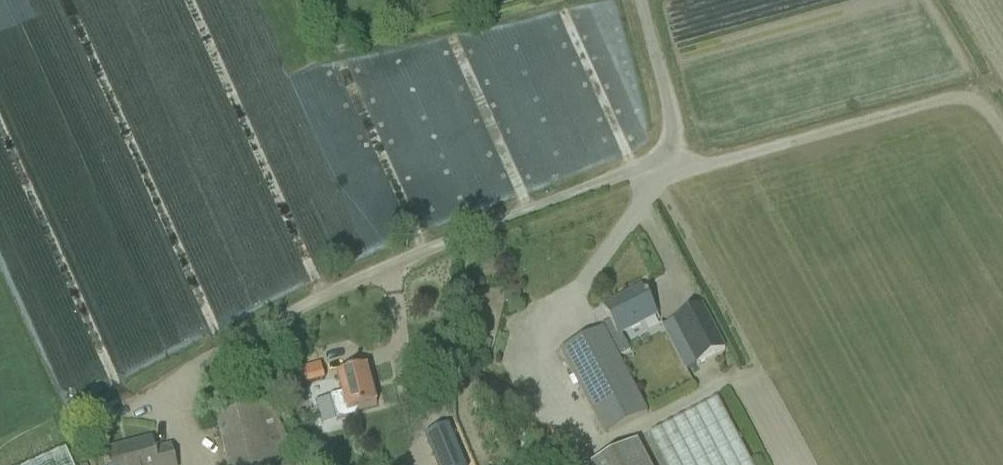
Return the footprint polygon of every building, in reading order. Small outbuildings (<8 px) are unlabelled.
[(488,5),(506,0),(475,0),(478,8),(488,5)] [(647,415),(618,360),(630,353),(620,336),(657,316),(652,306),(642,288),(602,309),(612,326),(603,331),(602,330),(560,353),(570,370),(605,438),(647,415)] [(519,289),(506,290),(506,305),(520,304),(519,289)] [(697,366),(725,352),(701,307),(673,321),(672,322),(661,328),(685,373),(688,371),(696,367),(697,366)] [(354,418),(357,410),(376,405),(372,389),(367,370),(337,378),(342,395),(330,398),(337,422),(354,418)] [(226,416),(221,399),(211,401),(227,464),(298,464),(268,405),(226,416)] [(717,402),(649,438),(664,464),(750,464),(717,402)] [(427,432),(439,464),(465,464),(451,424),(427,432)] [(170,448),(154,452),(151,441),(132,446),(133,450),(106,457),(108,464),(175,464),(170,448)] [(637,442),(592,464),(649,464),(637,442)] [(65,454),(40,464),(70,464),(65,454)]
